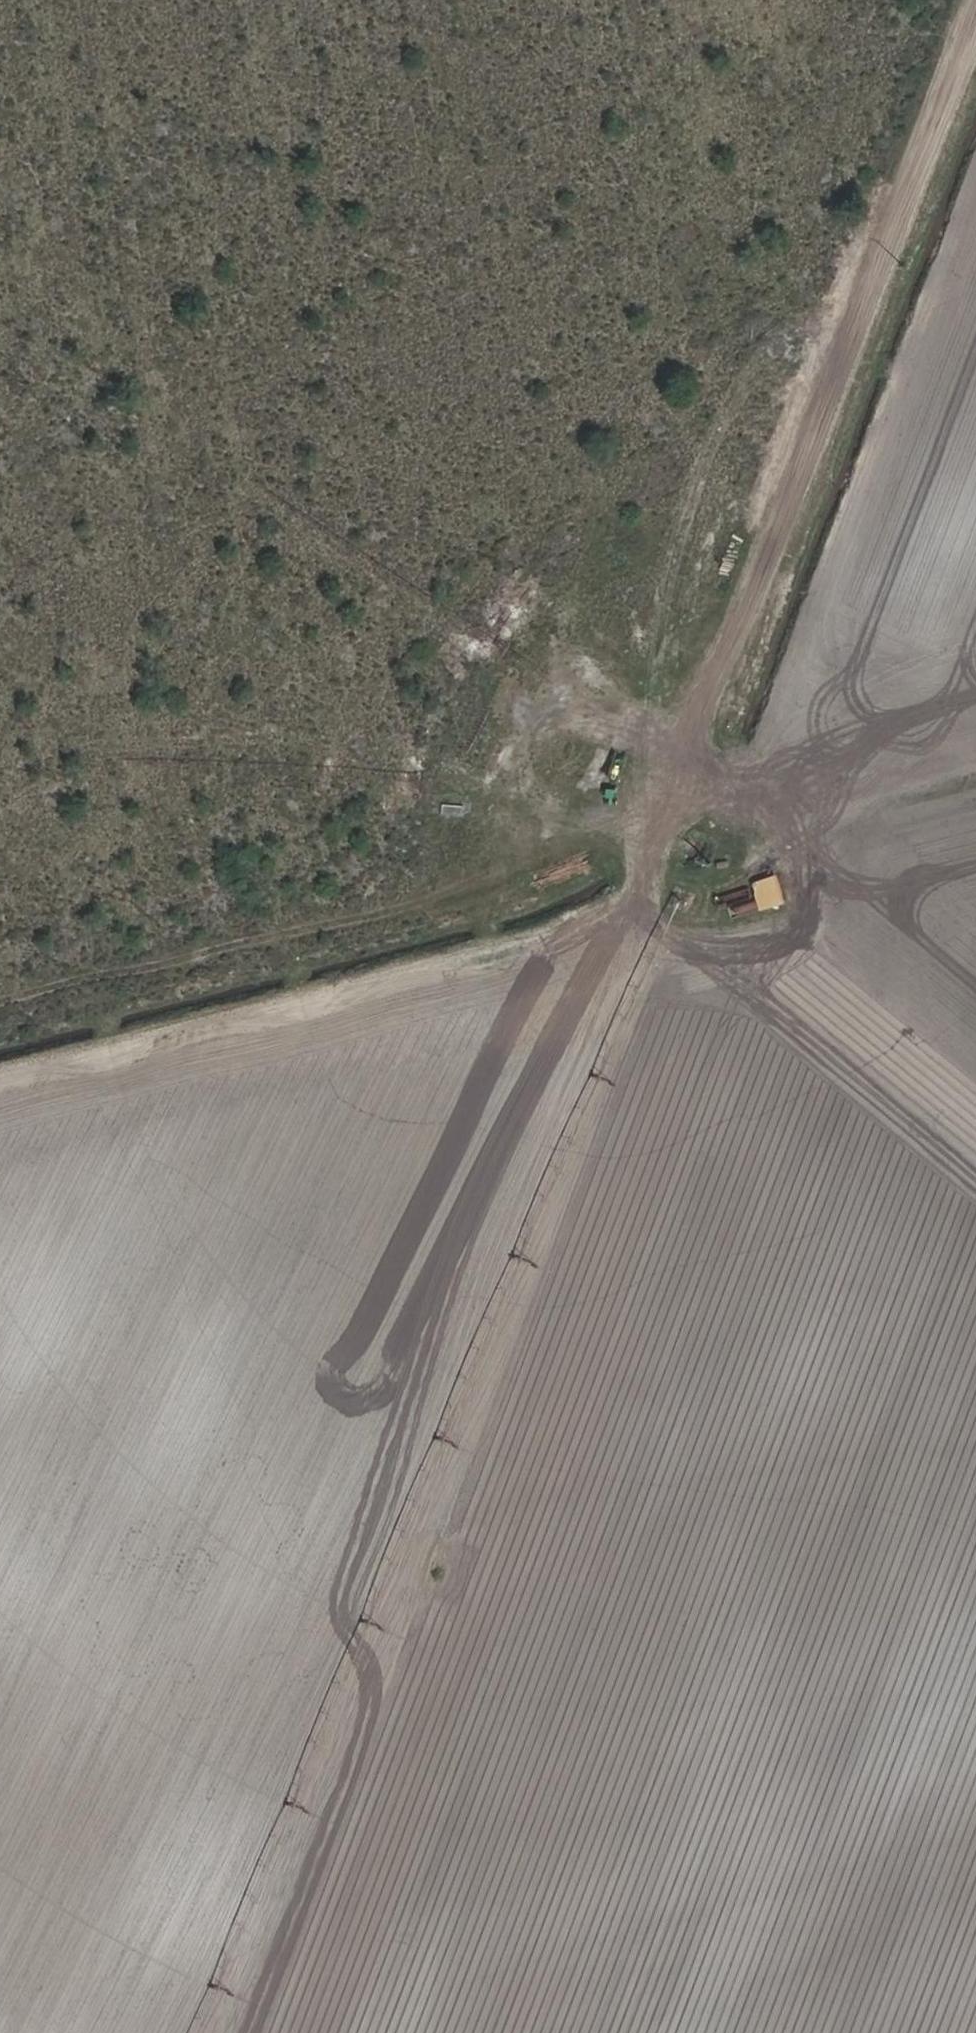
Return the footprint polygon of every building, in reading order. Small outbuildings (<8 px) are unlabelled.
[(722,895),(732,919),(785,898),(775,874),(722,895)]
